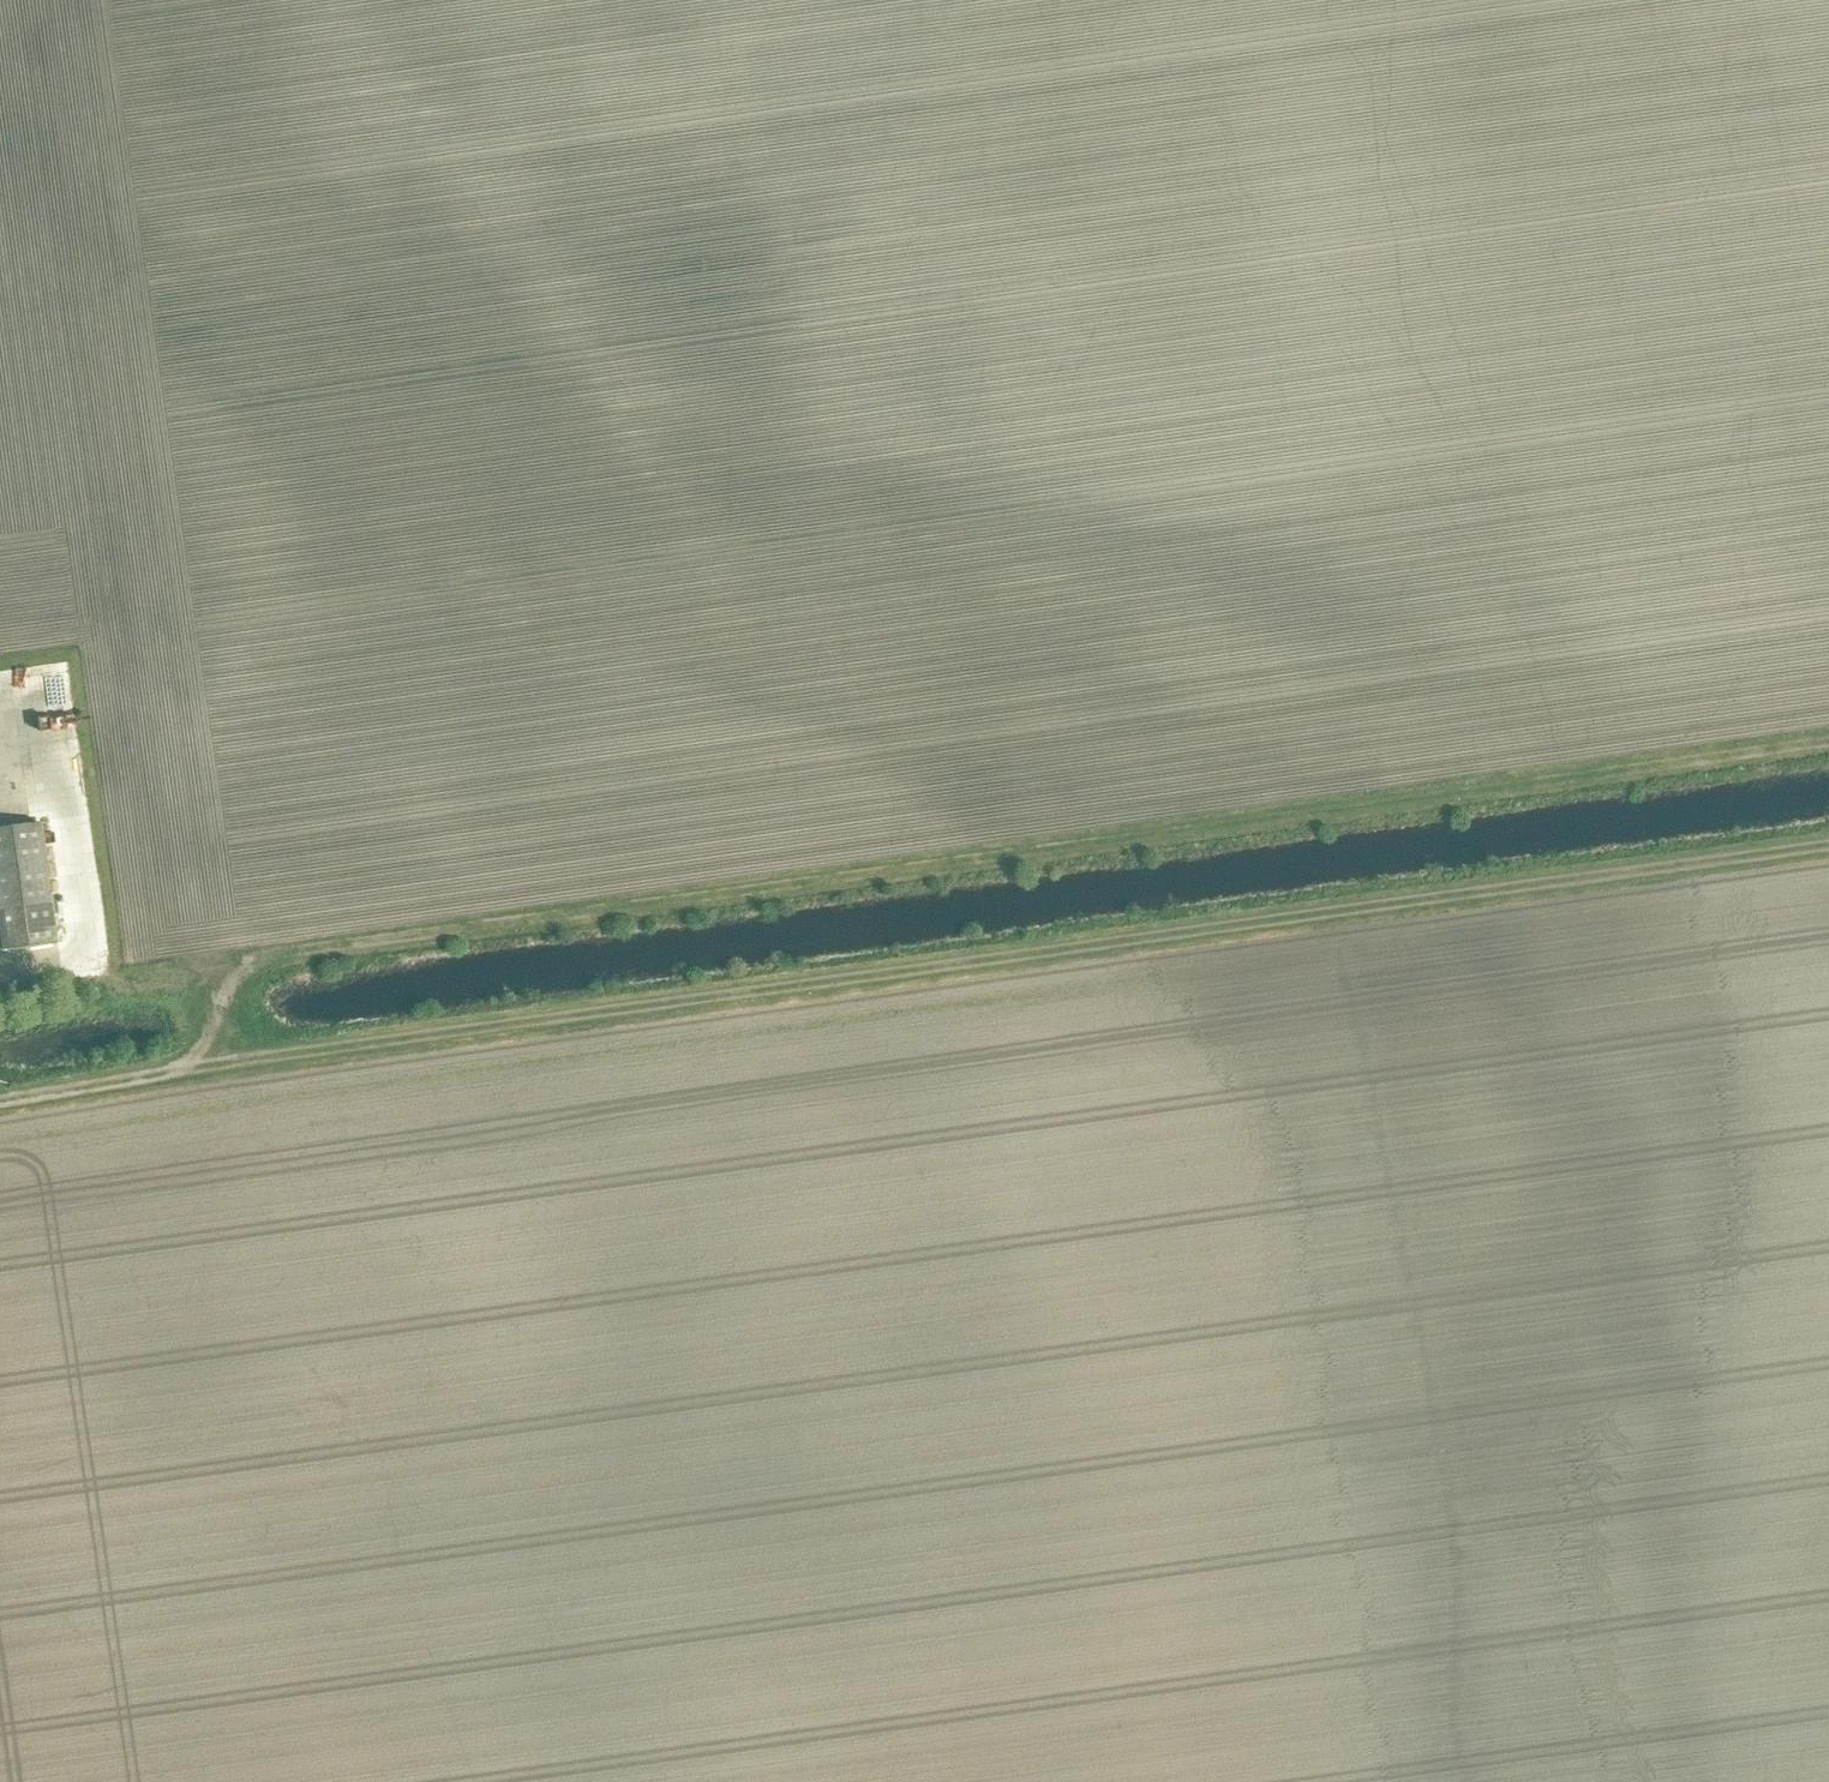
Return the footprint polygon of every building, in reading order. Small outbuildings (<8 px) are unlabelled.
[(0,827),(0,923),(4,954),(59,947),(52,901),(42,821),(0,827)]
